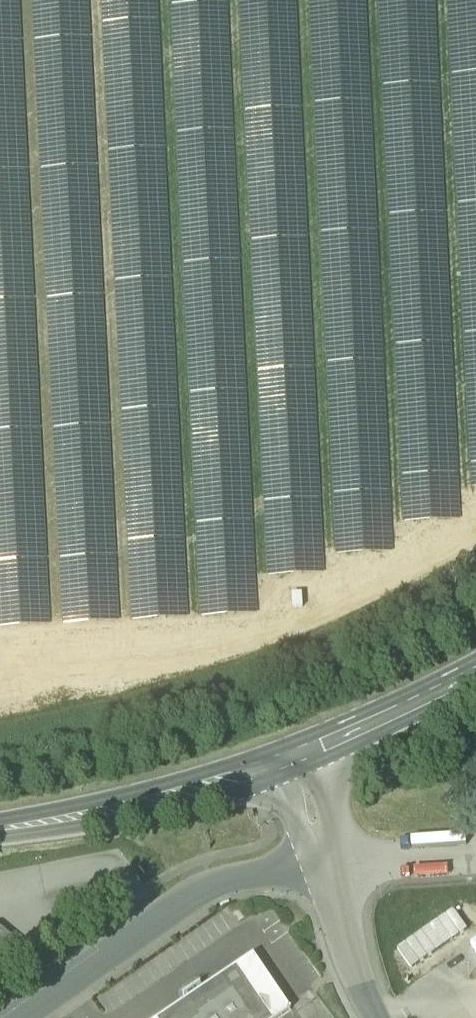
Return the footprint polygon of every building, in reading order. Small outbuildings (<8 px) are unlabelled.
[(303,597),(293,597),(294,612),(303,612),(303,597)] [(11,959),(21,945),(0,928),(0,966),(11,959)] [(237,966),(161,1017),(272,1017),(237,966)]
